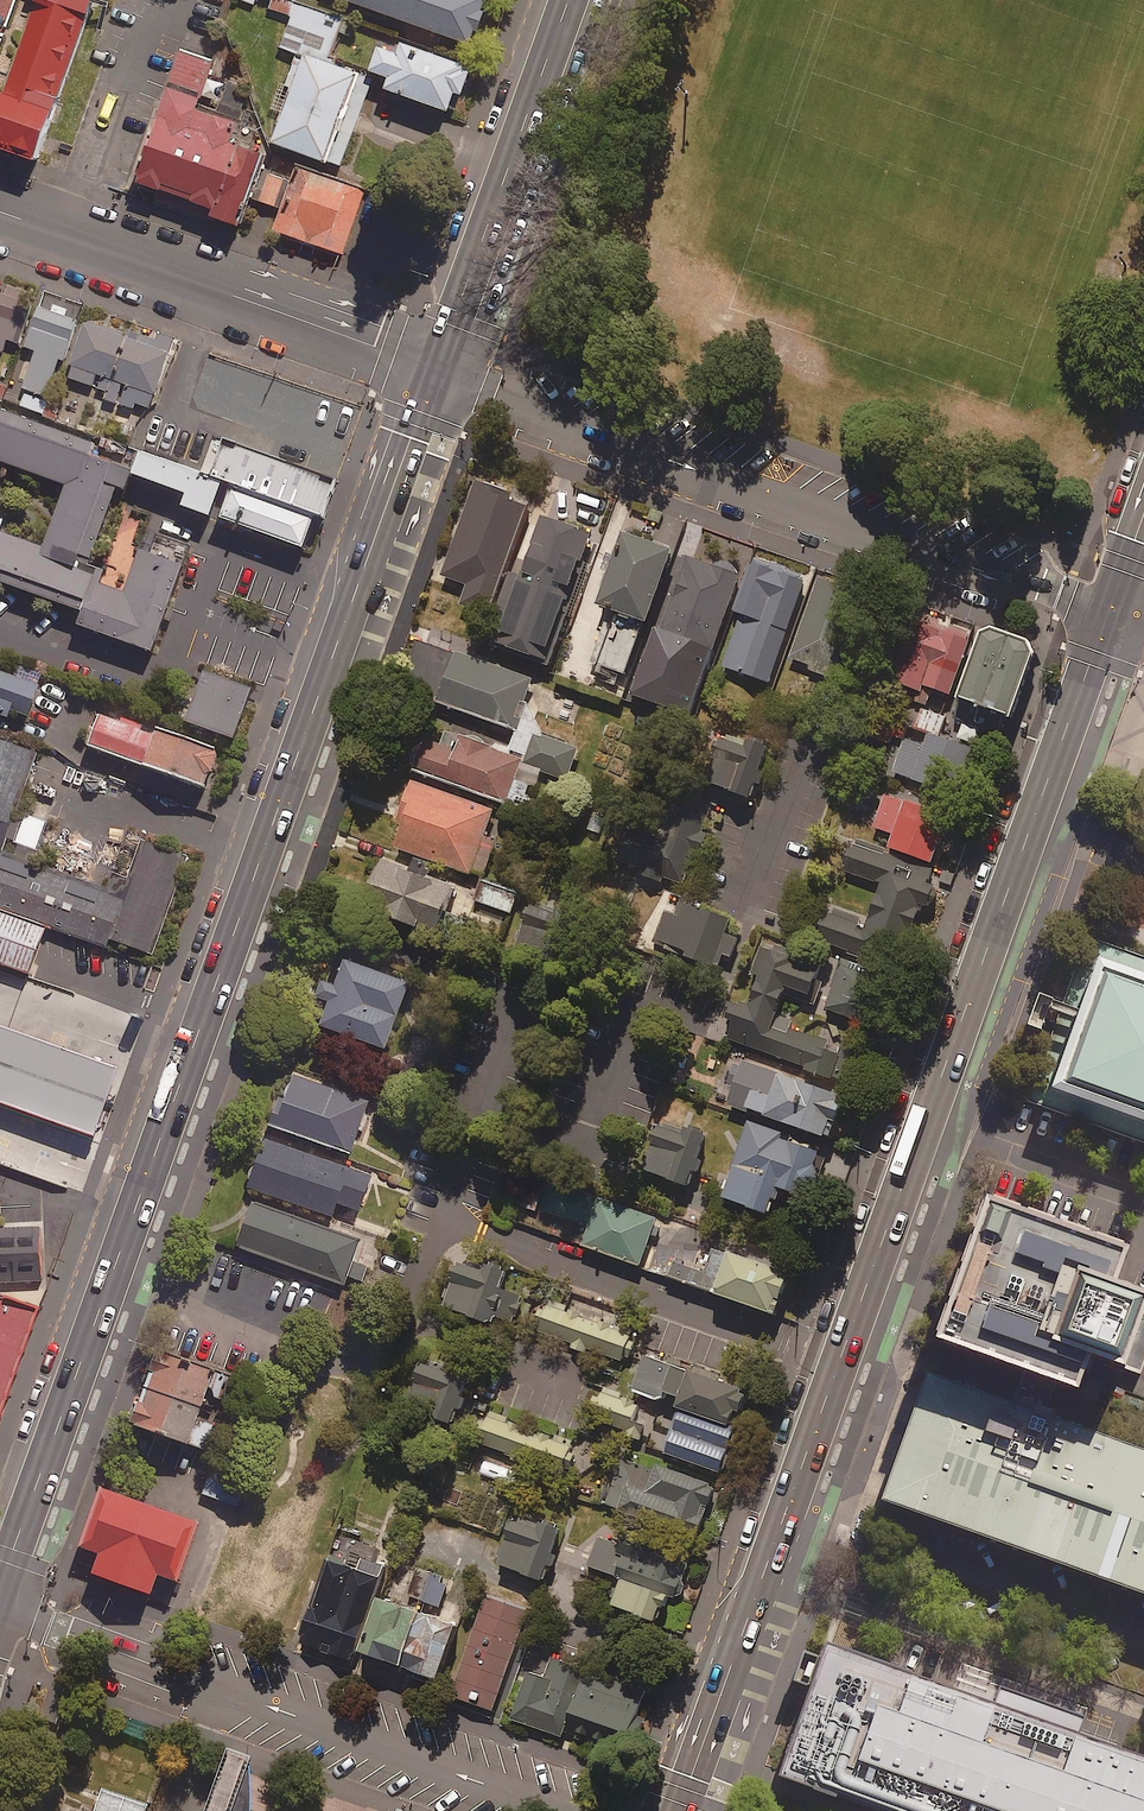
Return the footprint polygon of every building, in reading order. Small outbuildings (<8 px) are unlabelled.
[(18,88),(0,81),(0,139),(53,158),(111,0),(50,0),(18,88)] [(342,16),(296,0),(269,0),(267,6),(292,14),(281,44),(301,51),(271,136),(342,161),(373,72),(328,56),(342,16)] [(475,36),(488,0),(375,0),(475,36)] [(471,60),(402,34),(398,46),(379,39),(370,63),(390,70),(386,81),(454,106),(471,60)] [(218,59),(180,46),(132,182),(244,221),(253,197),(264,163),(268,150),(233,138),(240,118),(202,105),(218,59)] [(291,172),(264,163),(253,197),(281,207),(274,227),(344,252),(367,186),(295,161),(291,172)] [(0,291),(0,350),(15,355),(32,302),(0,291)] [(77,319),(36,306),(23,346),(33,349),(20,391),(46,399),(58,360),(63,362),(77,319)] [(108,391),(128,337),(85,321),(65,375),(108,391)] [(128,337),(108,391),(106,398),(146,413),(168,352),(128,337)] [(134,552),(118,595),(84,582),(133,453),(0,403),(0,467),(64,489),(47,540),(0,524),(0,604),(152,661),(186,571),(134,552)] [(346,448),(300,431),(287,462),(335,479),(346,448)] [(323,515),(335,479),(287,462),(269,456),(223,440),(210,476),(323,515)] [(531,496),(477,478),(444,574),(469,583),(463,601),(491,610),(531,496)] [(313,514),(231,484),(220,513),(302,543),(313,514)] [(592,533),(545,515),(498,640),(545,658),(592,533)] [(674,548),(626,531),(601,602),(649,619),(674,548)] [(741,575),(690,555),(660,631),(712,651),(741,575)] [(807,575),(754,557),(736,610),(741,612),(723,664),(770,680),(807,575)] [(865,589),(821,573),(789,661),(834,677),(865,589)] [(897,680),(917,686),(913,701),(929,706),(934,692),(950,697),(972,629),(919,612),(897,680)] [(641,627),(617,618),(601,662),(625,671),(641,627)] [(1044,640),(993,622),(962,707),(1014,725),(1044,640)] [(532,678),(457,651),(439,699),(515,726),(532,678)] [(659,670),(638,663),(627,697),(648,704),(659,670)] [(0,669),(0,715),(6,717),(9,708),(27,714),(38,682),(0,669)] [(200,670),(182,722),(234,741),(253,689),(200,670)] [(929,732),(940,735),(946,716),(917,706),(910,725),(929,732)] [(222,760),(93,712),(80,747),(208,795),(222,760)] [(881,712),(871,736),(889,743),(892,735),(902,738),(908,722),(881,712)] [(522,757),(430,723),(414,767),(506,801),(522,757)] [(750,796),(770,744),(719,725),(700,778),(750,796)] [(578,750),(538,732),(526,761),(566,778),(578,750)] [(940,735),(929,732),(926,742),(907,735),(895,771),(937,786),(946,760),(973,769),(980,749),(940,735)] [(0,736),(0,908),(108,947),(112,934),(155,949),(189,853),(143,837),(123,893),(1,850),(37,749),(0,736)] [(494,809),(412,779),(397,821),(404,823),(395,846),(483,877),(496,840),(485,835),(494,809)] [(949,808),(887,789),(875,826),(895,832),(891,846),(933,860),(949,808)] [(936,871),(853,841),(843,869),(884,884),(871,921),(830,906),(819,939),(901,968),(936,871)] [(454,885),(383,857),(365,903),(436,932),(454,885)] [(520,891),(488,879),(480,900),(512,912),(520,891)] [(732,918),(686,901),(669,945),(720,965),(724,954),(731,957),(739,935),(727,930),(732,918)] [(565,914),(533,904),(520,945),(552,955),(565,914)] [(0,909),(0,966),(26,976),(45,926),(0,909)] [(1083,934),(1023,1101),(1143,1144),(1143,955),(1083,934)] [(849,1079),(861,1046),(841,1038),(838,1045),(777,1022),(787,994),(816,1005),(820,994),(813,992),(821,969),(798,961),(802,952),(765,938),(752,974),(760,977),(751,1002),(743,999),(729,1035),(807,1063),(805,1068),(832,1078),(834,1074),(849,1079)] [(409,981),(344,957),(335,982),(321,977),(306,1018),(385,1046),(409,981)] [(826,1008),(871,1024),(878,1004),(865,999),(873,976),(842,965),(826,1008)] [(92,1133),(115,1068),(0,1027),(0,1100),(92,1133)] [(847,1092),(742,1058),(729,1101),(833,1134),(847,1092)] [(369,1097),(293,1071),(284,1097),(279,1095),(269,1123),(351,1151),(369,1097)] [(707,1130),(687,1124),(684,1130),(658,1121),(642,1170),(689,1186),(707,1130)] [(824,1148),(751,1122),(726,1194),(774,1211),(784,1184),(809,1193),(824,1148)] [(371,1174),(266,1138),(249,1187),(332,1215),(337,1201),(359,1208),(371,1174)] [(658,1217),(552,1178),(541,1208),(588,1225),(582,1243),(641,1264),(658,1217)] [(937,1340),(1083,1393),(1092,1366),(1127,1378),(1143,1332),(1143,1287),(1122,1279),(1133,1247),(990,1195),(937,1340)] [(359,1239),(252,1201),(236,1244),(343,1282),(359,1239)] [(657,1236),(646,1269),(776,1313),(791,1270),(706,1241),(709,1232),(678,1222),(672,1242),(657,1236)] [(38,1227),(0,1229),(0,1265),(0,1267),(1,1283),(41,1281),(38,1227)] [(262,1266),(225,1253),(209,1300),(323,1339),(339,1292),(301,1279),(296,1292),(258,1278),(262,1266)] [(508,1265),(489,1258),(485,1269),(461,1261),(445,1304),(510,1328),(522,1296),(500,1288),(508,1265)] [(0,1292),(0,1420),(41,1307),(0,1292)] [(568,1308),(539,1300),(530,1329),(623,1357),(631,1332),(567,1313),(568,1308)] [(214,1367),(158,1347),(132,1420),(188,1440),(214,1367)] [(746,1390),(645,1354),(632,1389),(664,1401),(667,1390),(682,1395),(679,1404),(734,1423),(746,1390)] [(468,1373),(420,1361),(407,1411),(456,1423),(468,1373)] [(883,1498),(1143,1592),(1143,1449),(927,1371),(883,1498)] [(600,1385),(589,1417),(626,1431),(624,1436),(640,1441),(647,1421),(636,1417),(643,1400),(600,1385)] [(481,1408),(471,1438),(560,1469),(571,1439),(481,1408)] [(736,1429),(681,1410),(667,1451),(721,1470),(736,1429)] [(663,1472),(627,1458),(609,1505),(696,1537),(716,1483),(665,1464),(663,1472)] [(245,1483),(210,1470),(202,1493),(237,1505),(245,1483)] [(187,1588),(209,1524),(111,1490),(89,1552),(108,1559),(101,1578),(161,1598),(167,1581),(187,1588)] [(562,1526),(515,1510),(498,1563),(544,1578),(562,1526)] [(690,1560),(605,1527),(591,1564),(623,1577),(613,1602),(658,1620),(670,1590),(677,1592),(690,1560)] [(323,1556),(299,1624),(294,1640),(352,1660),(385,1567),(351,1555),(348,1565),(323,1556)] [(450,1581),(421,1569),(410,1594),(439,1606),(450,1581)] [(405,1664),(423,1612),(380,1597),(362,1649),(405,1664)] [(423,1612),(405,1664),(440,1676),(458,1624),(423,1612)] [(819,1634),(771,1767),(895,1810),(1143,1810),(1143,1750),(819,1634)] [(1116,1671),(1131,1664),(1124,1650),(1096,1664),(1102,1678),(1116,1671)] [(514,1718),(622,1755),(645,1688),(553,1657),(546,1676),(531,1670),(514,1718)] [(1143,1672),(1143,1658),(1131,1664),(1116,1671),(1122,1683),(1131,1678),(1143,1672)] [(1131,1678),(1138,1691),(1143,1688),(1143,1672),(1131,1678)] [(75,1788),(67,1810),(143,1810),(145,1807),(100,1791),(98,1796),(75,1788)]
